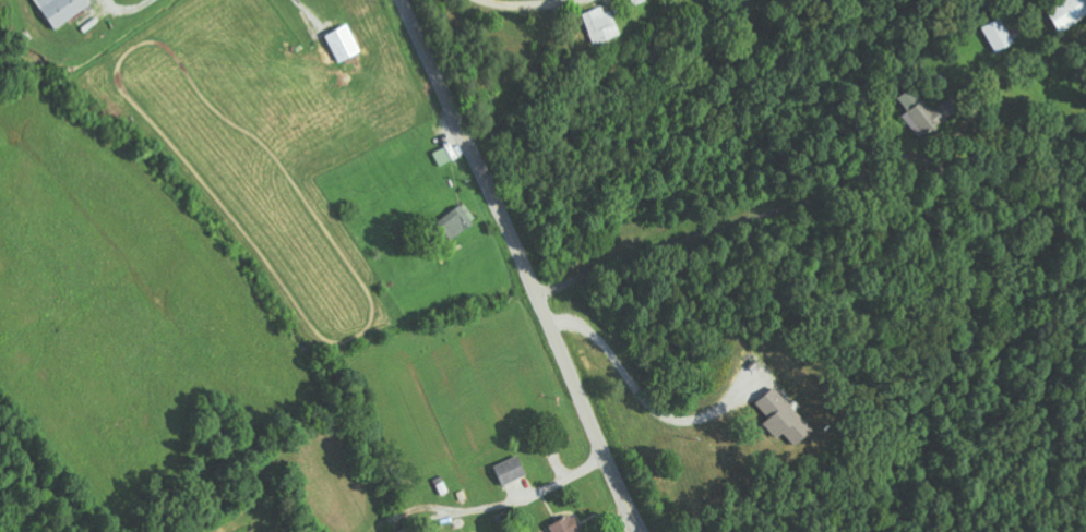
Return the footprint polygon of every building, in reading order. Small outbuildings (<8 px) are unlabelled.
[(56,29),(98,5),(95,0),(39,0),(56,29)] [(583,14),(594,45),(619,36),(609,5),(583,14)] [(1000,54),(1019,42),(1004,18),(985,29),(1000,54)] [(329,36),(343,63),(364,53),(351,25),(329,36)] [(919,137),(965,108),(958,96),(932,112),(917,88),(900,98),(910,113),(905,116),(919,137)] [(453,161),(447,147),(435,153),(442,167),(453,161)] [(480,220),(466,202),(440,223),(455,240),(480,220)] [(772,421),(770,422),(787,445),(804,433),(806,437),(813,432),(780,387),(759,403),(772,421)] [(497,467),(506,487),(530,476),(521,456),(497,467)] [(555,531),(584,531),(576,515),(552,527),(555,531)]
